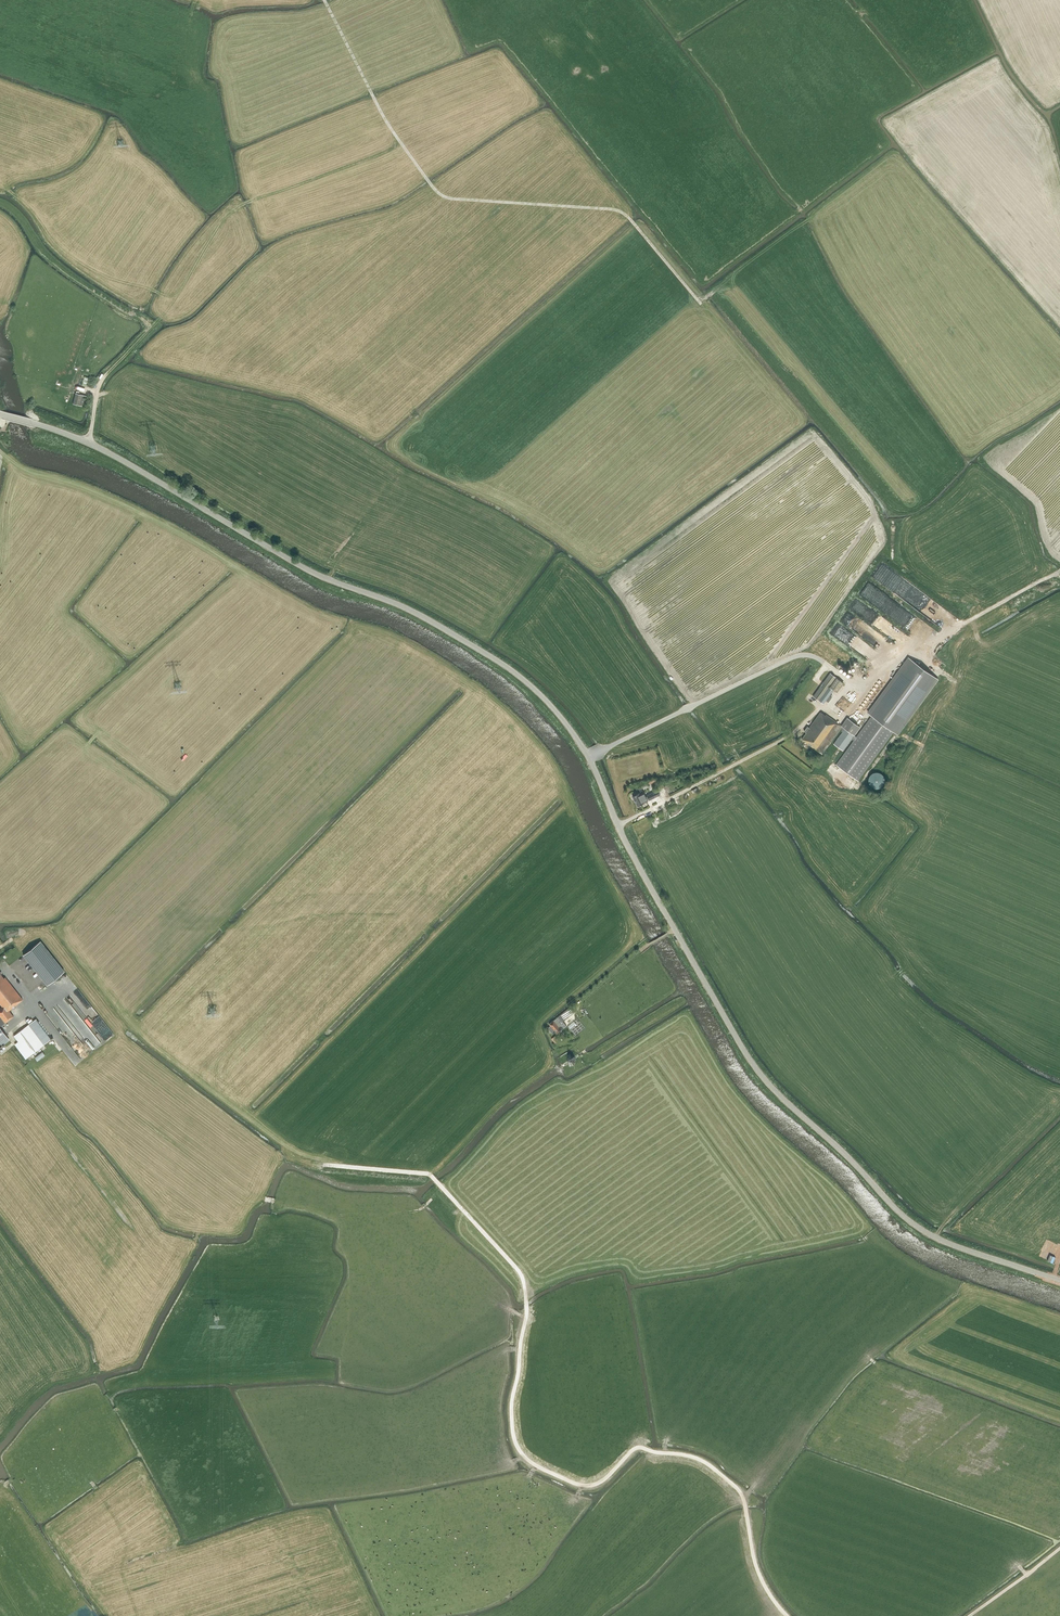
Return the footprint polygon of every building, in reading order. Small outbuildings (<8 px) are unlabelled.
[(75,393),(73,404),(83,407),(86,396),(75,393)] [(874,645),(885,649),(885,647),(888,648),(888,647),(892,649),(895,640),(875,632),(873,639),(876,641),(874,645)] [(854,735),(857,731),(860,727),(847,718),(841,726),(826,714),(825,715),(821,712),(808,729),(807,729),(805,732),(806,733),(802,739),(818,751),(822,754),(841,729),(842,730),(841,731),(843,732),(834,744),(843,750),(852,738),(854,740),(836,764),(858,780),(894,732),(897,734),(937,679),(909,658),(868,713),(872,716),(856,737),(854,735)] [(813,696),(824,704),(826,700),(828,702),(832,697),(829,696),(834,690),(829,687),(830,687),(837,692),(844,683),(830,673),(813,696)] [(871,786),(872,787),(873,788),(874,788),(875,788),(875,789),(876,789),(877,789),(878,789),(879,789),(879,788),(880,788),(881,788),(882,787),(883,786),(884,785),(884,784),(885,783),(885,782),(885,781),(885,780),(885,779),(885,778),(885,777),(884,776),(883,775),(883,774),(882,774),(882,773),(881,773),(880,772),(879,772),(878,772),(877,772),(876,772),(875,772),(874,772),(873,773),(872,773),(871,774),(870,775),(869,776),(869,777),(869,778),(868,779),(868,780),(868,781),(868,782),(869,783),(869,784),(869,785),(870,785),(870,786),(871,786)] [(662,796),(665,795),(662,790),(660,791),(655,794),(654,793),(646,797),(643,792),(640,793),(639,793),(636,795),(636,794),(634,795),(634,796),(633,796),(638,806),(646,802),(647,803),(654,800),(654,799),(657,797),(656,796),(661,793),(662,796)] [(40,941),(23,955),(47,985),(64,971),(40,941)] [(2,1007),(0,1008),(0,1016),(5,1023),(13,1016),(9,1010),(23,999),(5,977),(4,978),(1,974),(2,973),(1,972),(0,972),(0,1004),(2,1007)] [(86,1023),(101,1041),(113,1031),(100,1014),(94,1019),(91,1015),(88,1017),(69,993),(54,1006),(71,1027),(76,1023),(77,1024),(79,1022),(83,1026),(86,1023)] [(559,1021),(561,1020),(562,1022),(574,1012),(570,1007),(564,1012),(550,1024),(551,1025),(549,1027),(549,1028),(549,1030),(552,1033),(553,1033),(555,1033),(556,1032),(557,1033),(559,1033),(561,1032),(561,1030),(564,1027),(566,1026),(564,1023),(561,1024),(559,1021)] [(14,1036),(18,1042),(15,1044),(26,1059),(44,1045),(28,1025),(14,1036)] [(9,1039),(0,1027),(0,1046),(9,1039)]
